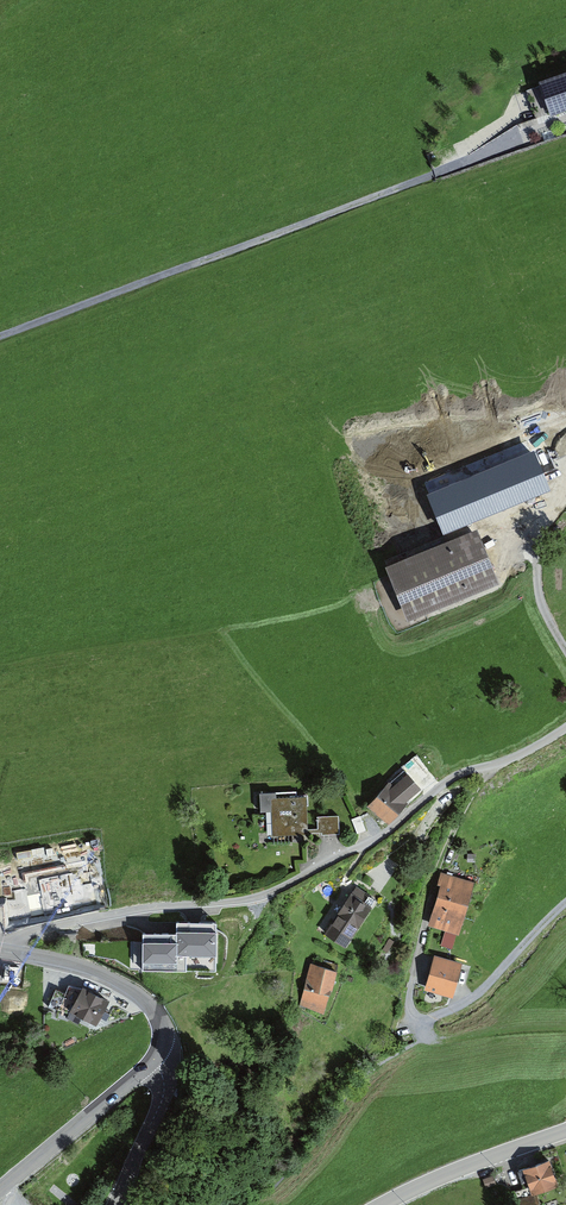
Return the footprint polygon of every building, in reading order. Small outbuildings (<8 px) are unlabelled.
[(542,92),(554,128),(565,124),(565,83),(542,92)] [(536,450),(427,495),(444,535),(553,490),(536,450)] [(476,532),(386,569),(408,623),(499,585),(476,532)] [(420,787),(410,775),(391,792),(406,804),(420,787)] [(387,789),(371,809),(390,824),(406,804),(391,792),(387,789)] [(276,793),(260,794),(261,813),(272,812),(273,835),(308,834),(308,830),(306,797),(276,799),(276,793)] [(338,816),(317,817),(317,829),(308,830),(308,834),(322,833),(322,836),(339,835),(338,816)] [(360,816),(352,819),(358,833),(366,830),(360,816)] [(26,877),(32,910),(93,899),(87,866),(26,877)] [(476,883),(441,873),(438,885),(441,886),(437,898),(468,908),(476,883)] [(357,887),(325,935),(346,949),(373,908),(364,903),(369,895),(357,887)] [(468,908),(437,898),(428,926),(445,932),(457,935),(459,936),(468,908)] [(2,927),(6,935),(22,927),(18,919),(2,927)] [(178,937),(144,936),(143,971),(186,972),(186,969),(215,970),(216,926),(178,925),(178,937)] [(457,935),(445,932),(441,946),(452,950),(457,935)] [(60,934),(59,943),(77,944),(77,935),(60,934)] [(389,938),(382,950),(388,953),(394,941),(389,938)] [(463,964),(435,956),(425,990),(453,998),(463,964)] [(337,972),(310,963),(300,1005),(324,1015),(337,972)] [(96,1026),(109,1002),(83,988),(82,990),(69,986),(66,994),(59,1010),(69,1013),(67,1019),(79,1024),(81,1019),(96,1026)] [(59,1010),(66,994),(55,990),(48,1008),(59,1010)] [(550,1161),(517,1171),(521,1184),(528,1182),(532,1196),(558,1187),(550,1161)] [(493,1177),(484,1180),(487,1189),(496,1186),(493,1177)] [(521,1201),(522,1204),(537,1204),(540,1204),(537,1196),(521,1201)]
